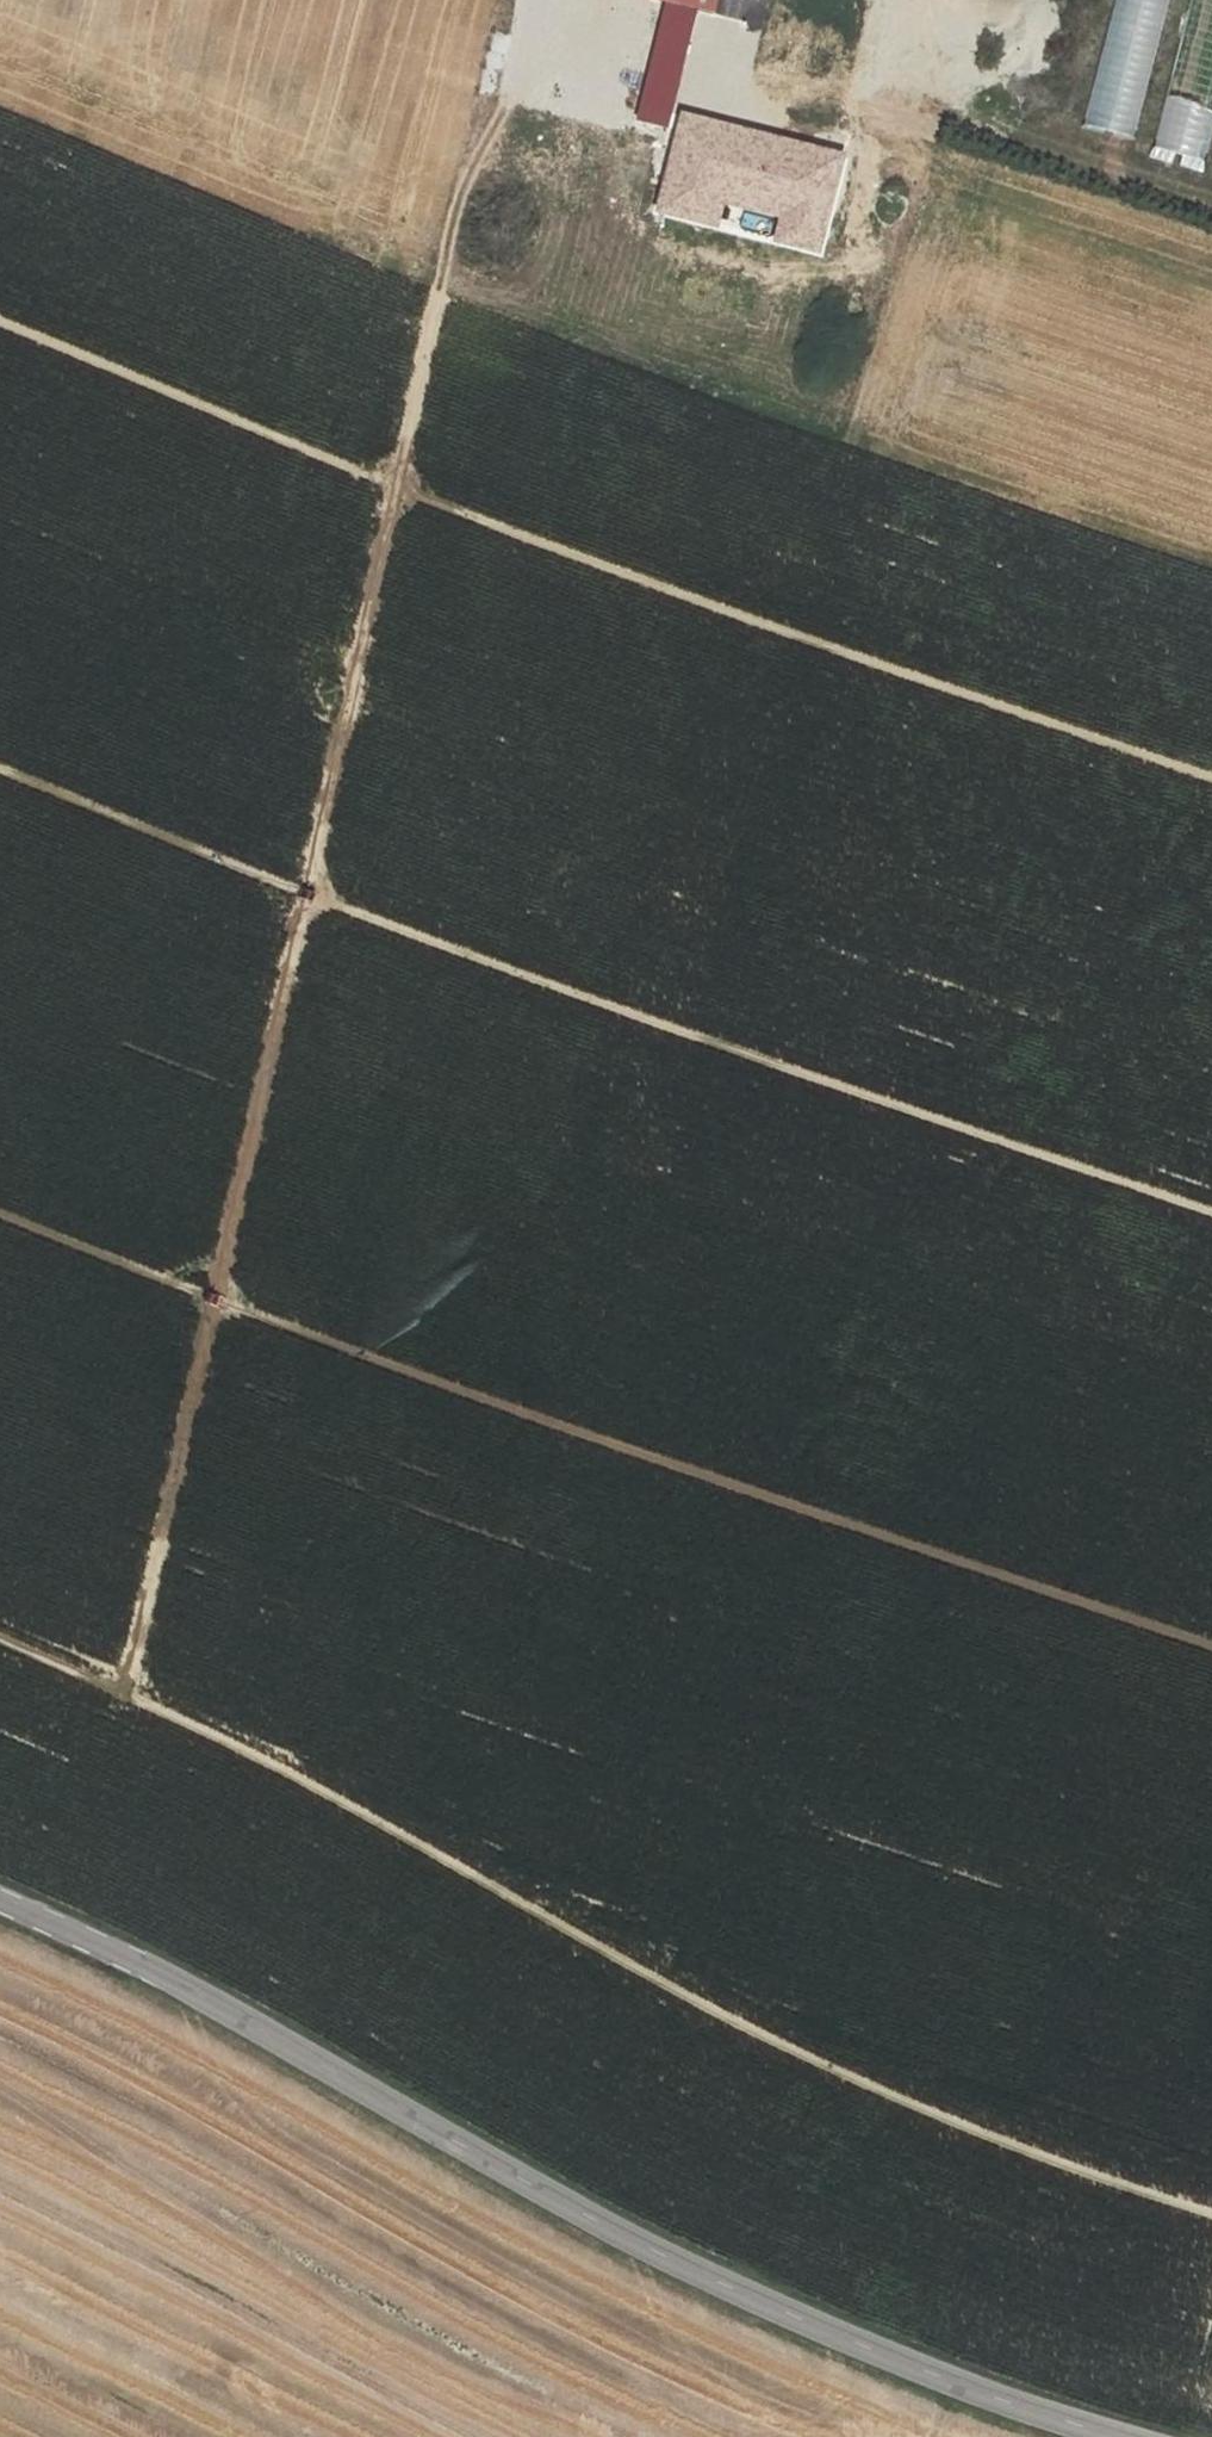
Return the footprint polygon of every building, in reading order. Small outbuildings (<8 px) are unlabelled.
[(1089,130),(1138,141),(1169,0),(1117,0),(1089,130)] [(1155,159),(1205,171),(1211,142),(1211,0),(1191,0),(1155,159)]
